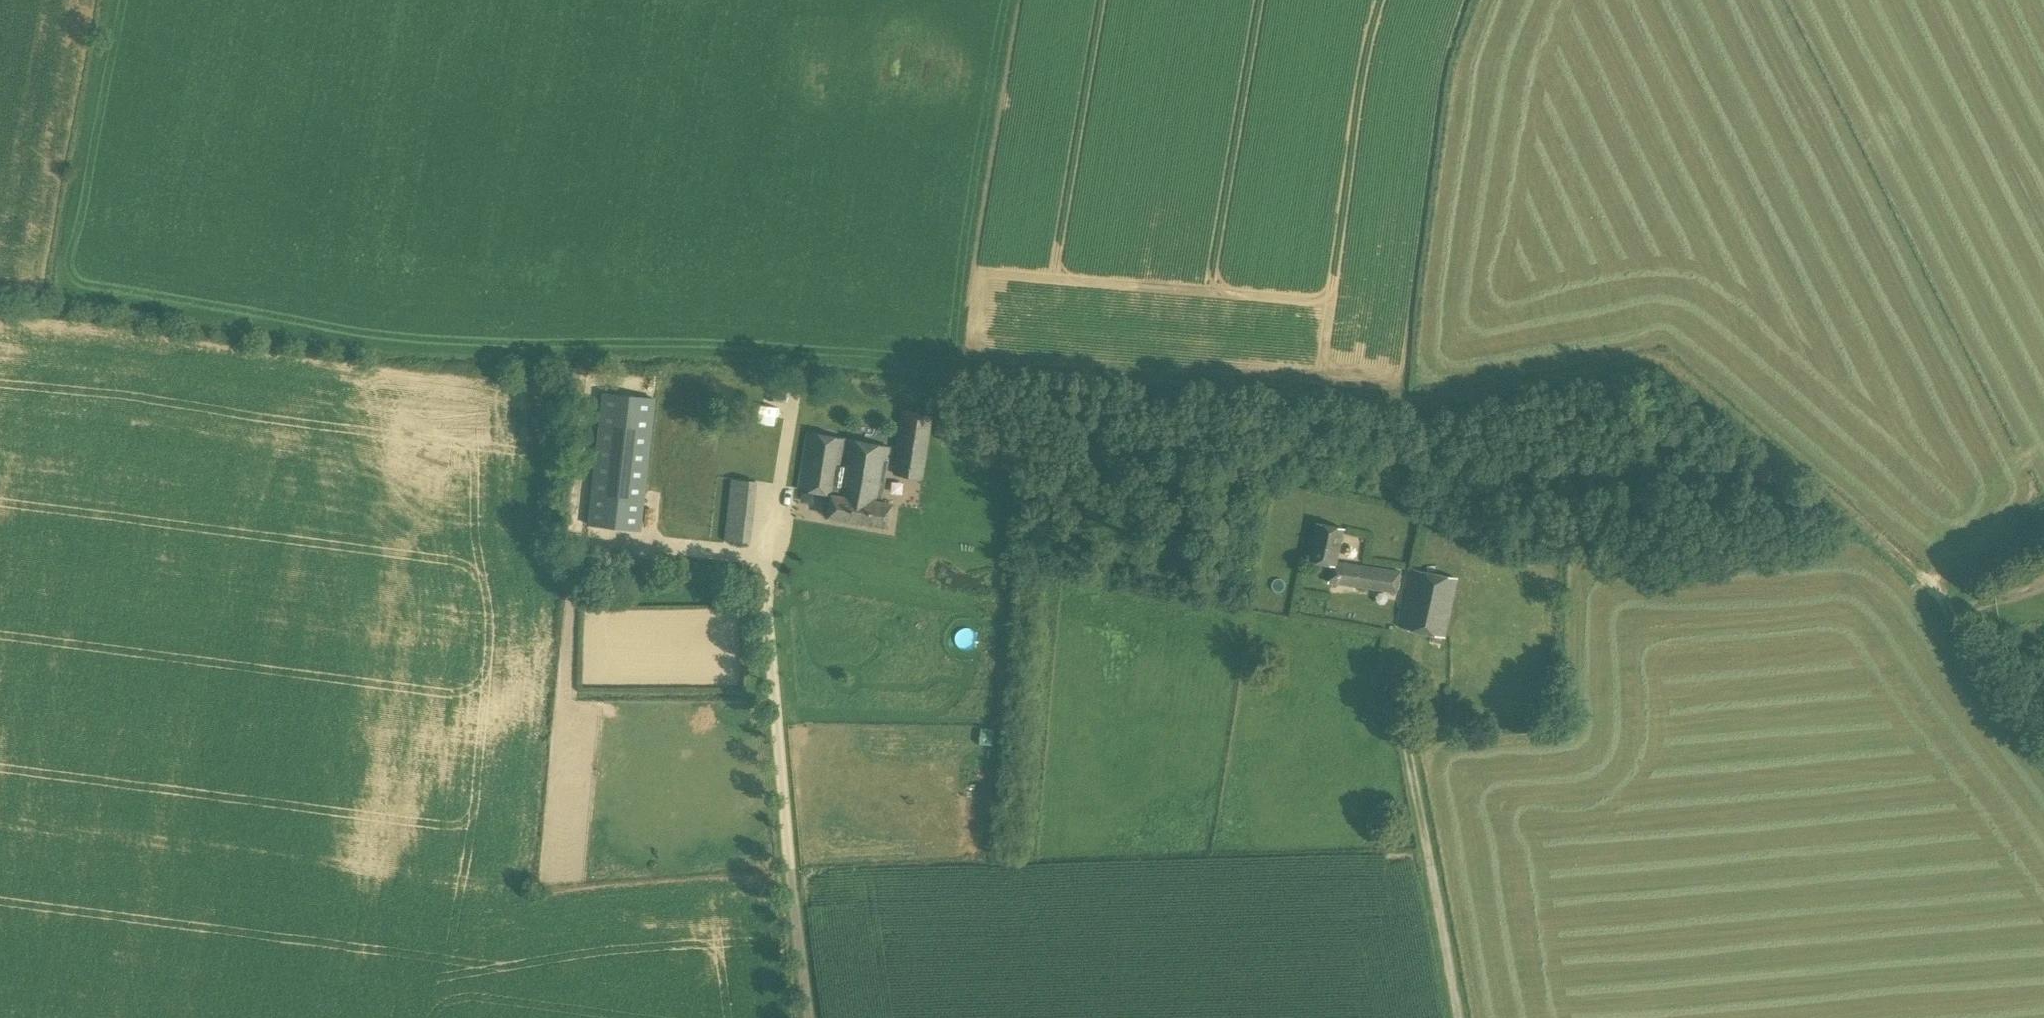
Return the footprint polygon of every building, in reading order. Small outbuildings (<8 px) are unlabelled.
[(641,531),(655,397),(601,391),(587,525),(641,531)] [(922,478),(932,415),(903,410),(893,474),(922,478)] [(888,526),(891,505),(881,504),(890,445),(806,432),(797,488),(831,493),(828,517),(888,526)] [(750,542),(757,481),(731,479),(724,540),(750,542)] [(1395,591),(1398,572),(1335,562),(1343,529),(1316,523),(1307,561),(1330,566),(1328,581),(1395,591)] [(1443,637),(1456,578),(1412,569),(1400,627),(1443,637)]
